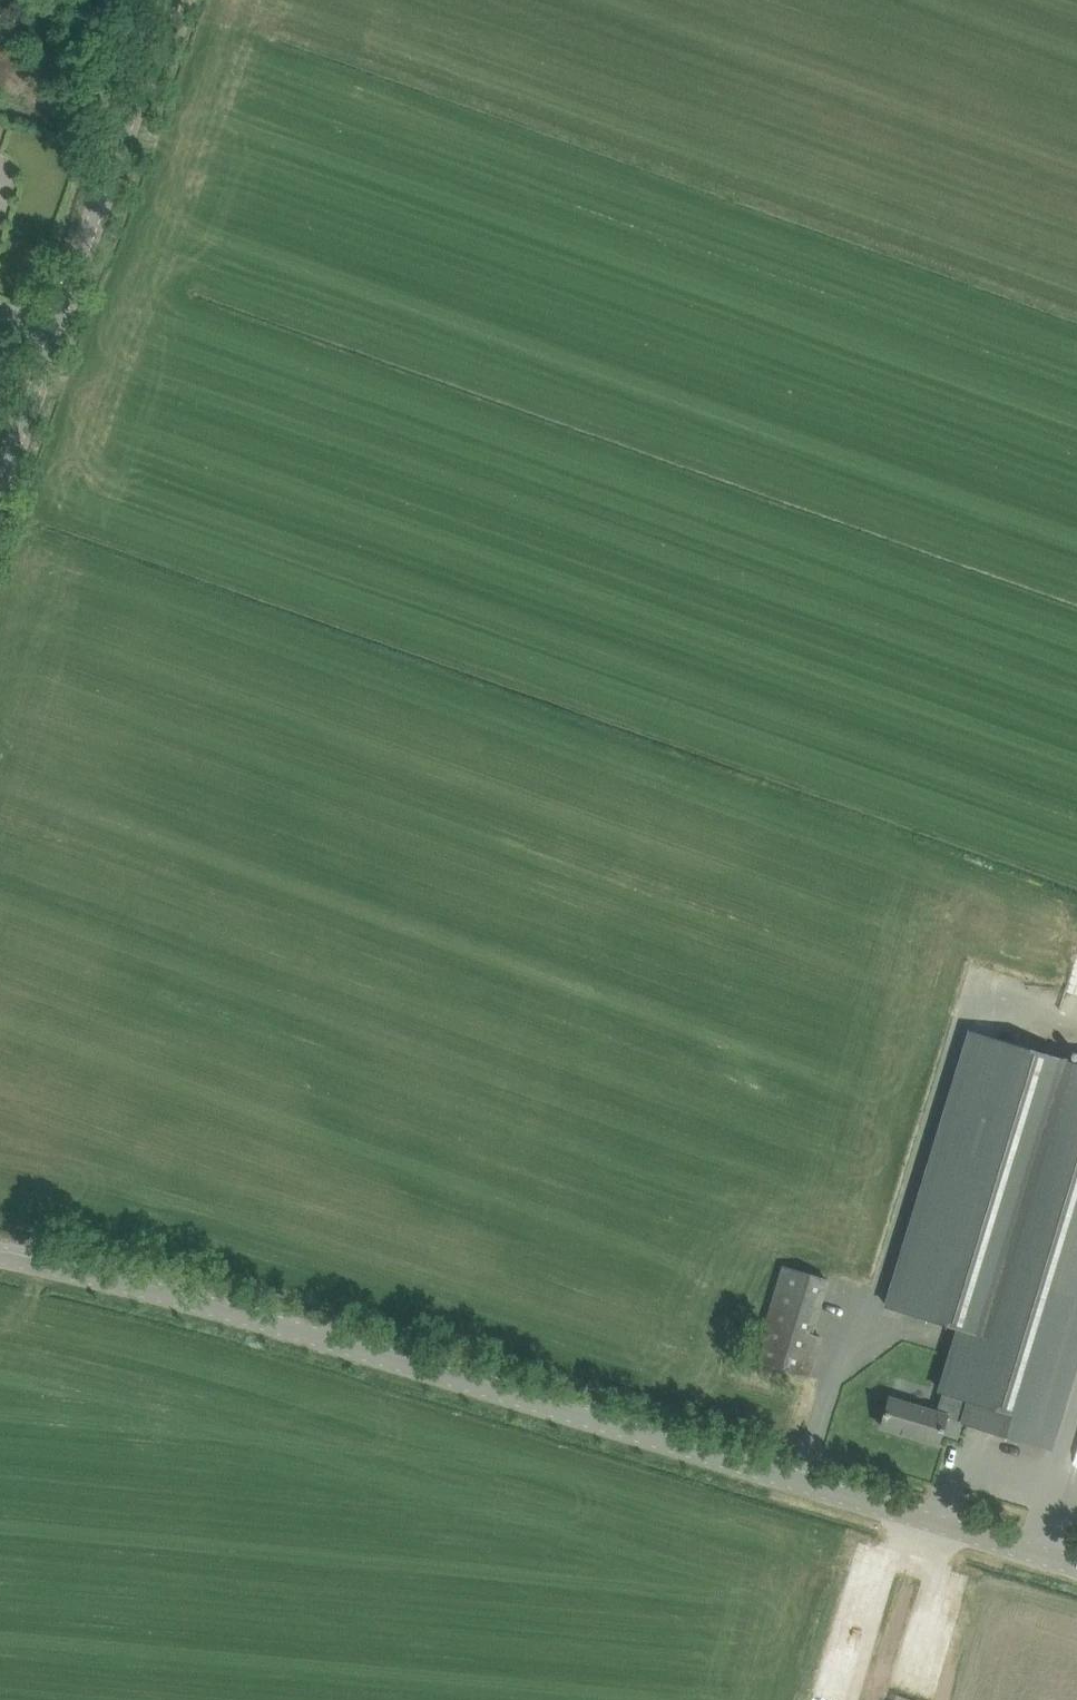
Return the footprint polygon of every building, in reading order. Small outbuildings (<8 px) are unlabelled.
[(1076,1347),(1076,1063),(968,1030),(884,1307),(961,1330),(941,1397),(936,1412),(889,1398),(888,1404),(881,1425),(939,1443),(947,1416),(965,1422),(965,1423),(1046,1447),(1076,1347)] [(810,1333),(827,1279),(784,1266),(767,1320),(762,1339),(755,1360),(808,1376),(815,1355),(820,1336),(810,1333)]
